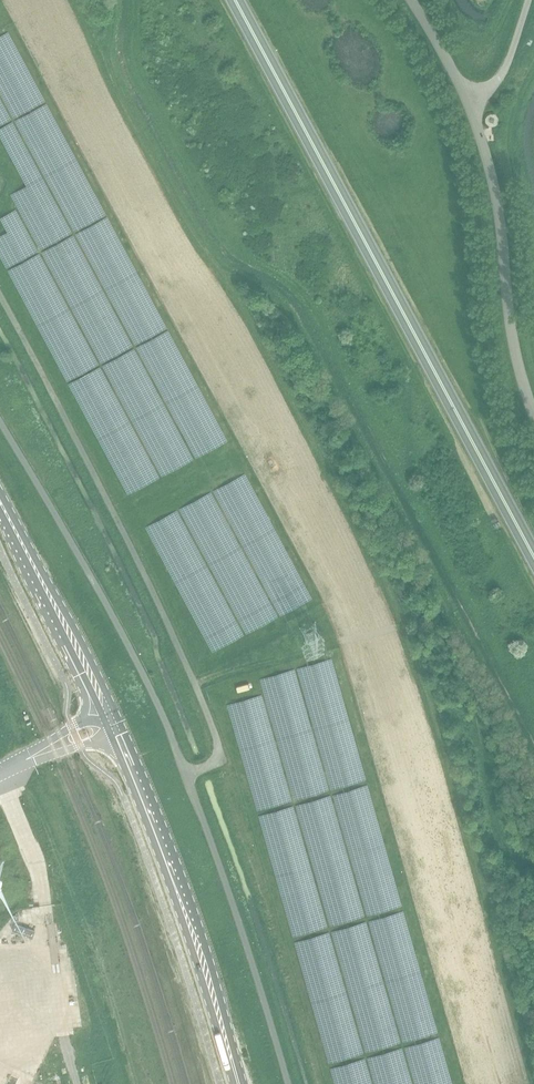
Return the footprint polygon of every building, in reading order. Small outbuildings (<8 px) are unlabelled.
[(32,936),(34,930),(14,923),(12,929),(32,936)]
